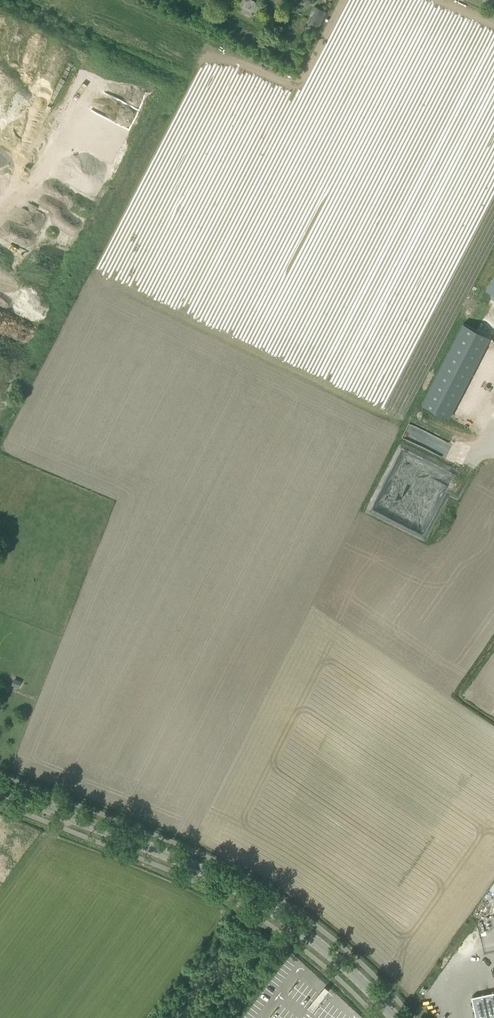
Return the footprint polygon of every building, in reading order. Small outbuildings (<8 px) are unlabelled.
[(240,4),(244,6),(253,10),(257,13),(260,7),(256,5),(247,0),(246,0),(242,0),(240,4)] [(317,6),(315,11),(312,9),(310,14),(311,15),(307,24),(315,28),(317,24),(319,25),(326,11),(317,6)] [(485,290),(493,296),(493,276),(485,290)] [(472,996),(476,1017),(491,1017),(493,1017),(493,991),(472,996)]
